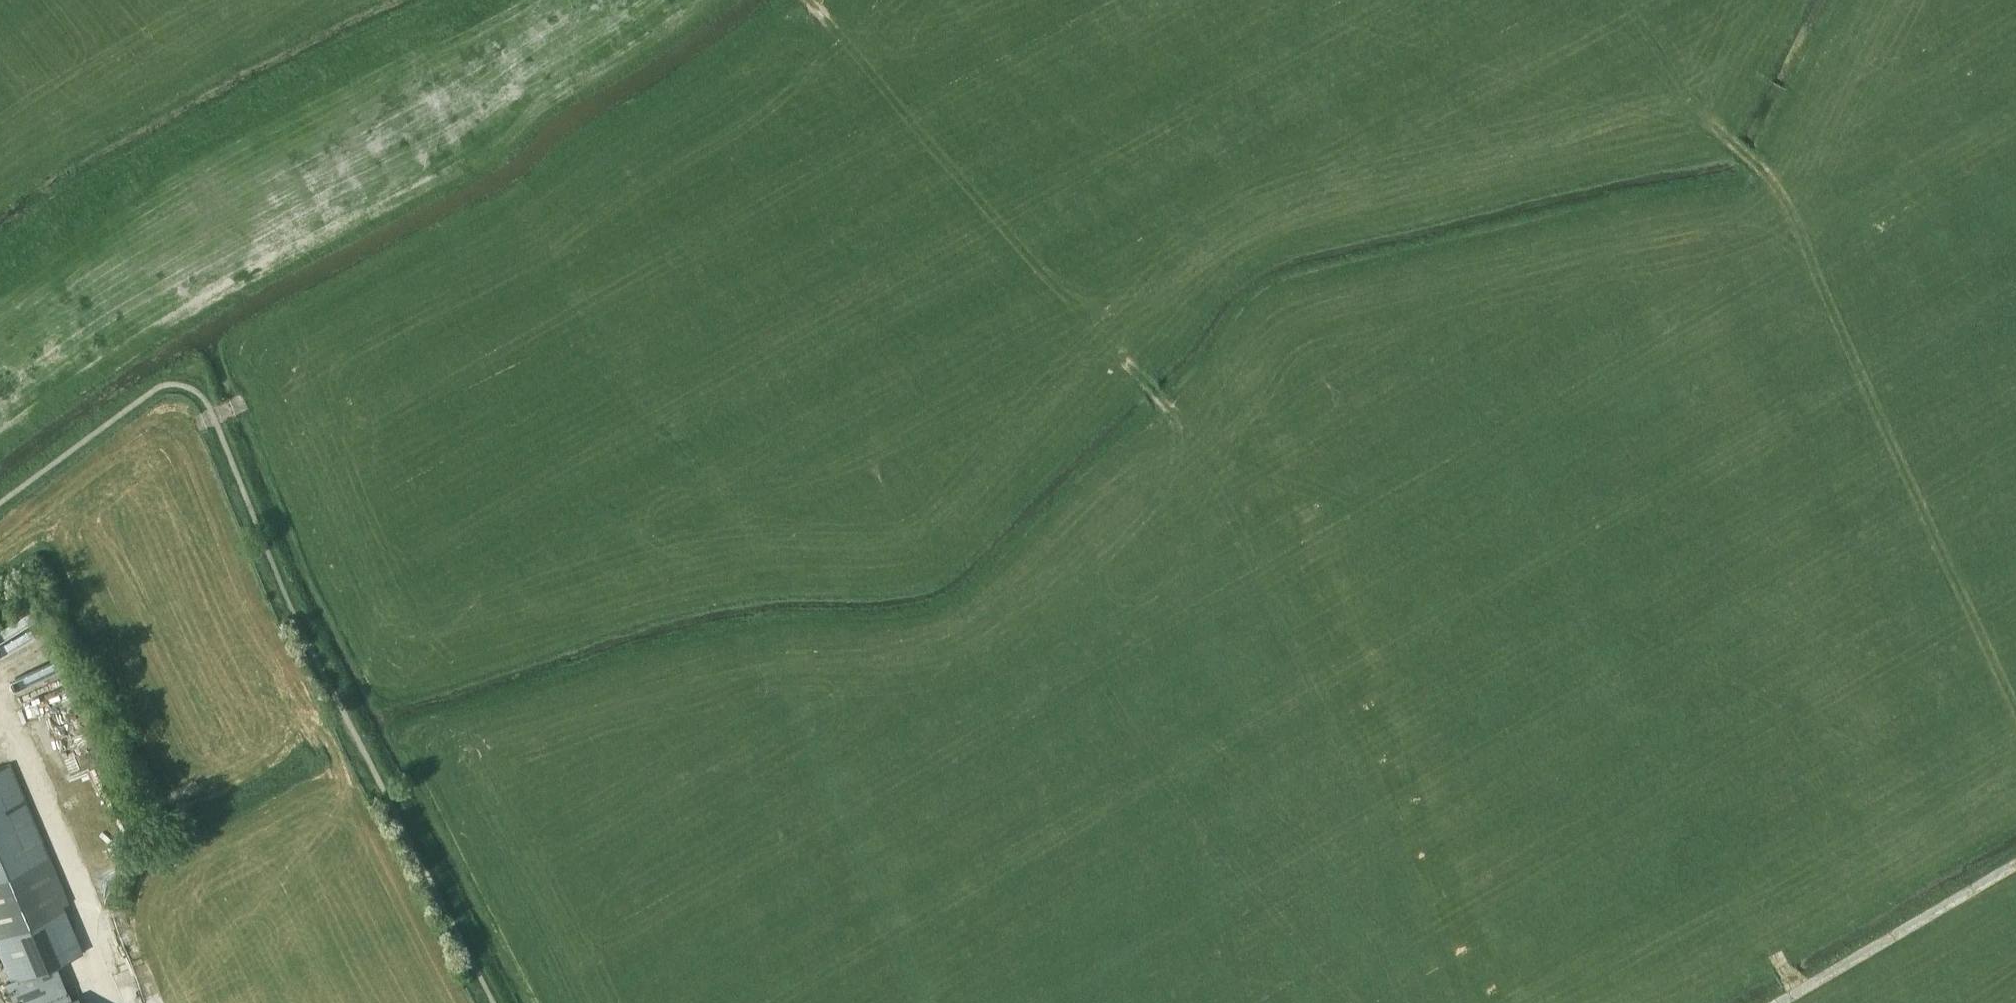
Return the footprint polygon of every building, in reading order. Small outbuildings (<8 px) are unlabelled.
[(76,688),(56,638),(54,639),(40,607),(0,624),(0,638),(10,634),(20,657),(0,665),(11,690),(36,679),(45,701),(76,688)] [(72,920),(65,905),(69,903),(11,763),(0,768),(0,952),(11,981),(0,985),(0,998),(2,1002),(81,1002),(78,997),(72,1000),(57,964),(85,952),(72,920)]
